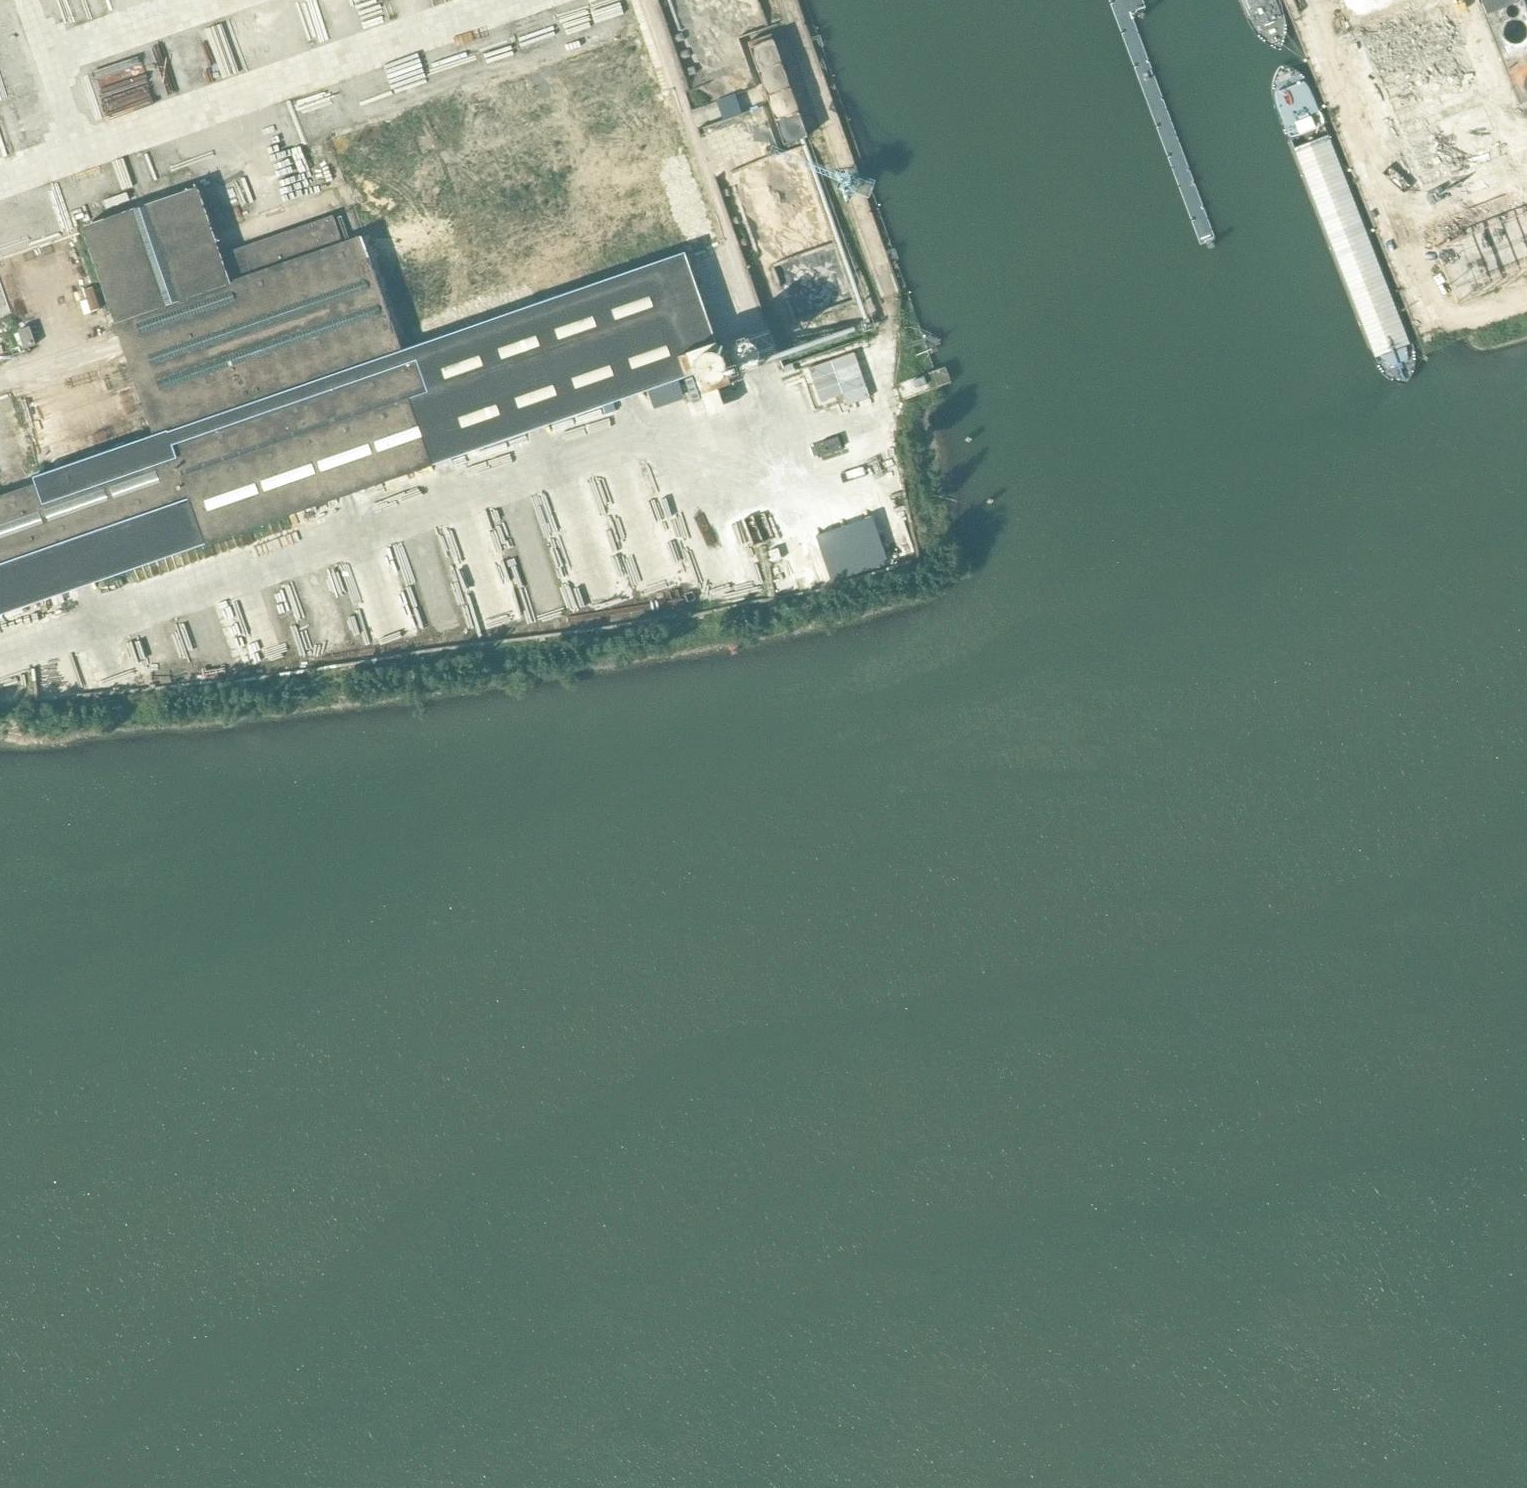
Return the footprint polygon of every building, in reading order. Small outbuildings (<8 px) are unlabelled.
[(1526,130),(1526,0),(1476,0),(1526,130)] [(625,39),(491,85),(506,127),(640,81),(625,39)] [(462,99),(446,105),(460,142),(475,136),(462,99)] [(153,435),(34,477),(36,484),(0,497),(0,615),(694,374),(701,394),(730,384),(685,253),(704,247),(679,175),(684,173),(664,118),(660,120),(654,102),(626,112),(353,207),(363,234),(342,242),(333,215),(221,254),(197,187),(81,227),(153,435)] [(441,103),(333,140),(348,182),(455,145),(441,103)] [(869,397),(854,352),(809,368),(820,402),(843,394),(847,405),(869,397)] [(838,437),(820,443),(823,454),(841,448),(838,437)]
